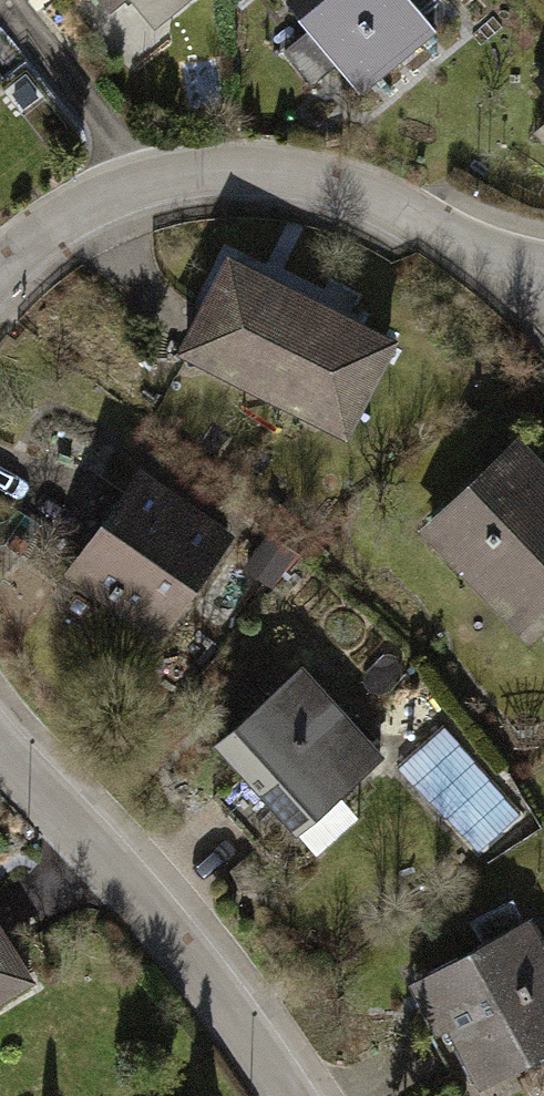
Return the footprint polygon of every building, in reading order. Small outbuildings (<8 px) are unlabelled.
[(303,11),(377,98),(447,38),(414,0),(316,0),(303,11)] [(252,279),(205,375),(376,458),(423,362),(252,279)] [(451,542),(537,649),(543,643),(543,467),(451,542)] [(134,469),(67,574),(161,634),(228,530),(134,469)] [(294,665),(225,737),(319,825),(388,753),(294,665)] [(413,983),(483,1094),(543,1056),(543,958),(517,917),(413,983)] [(39,993),(0,928),(0,1016),(39,993)]
